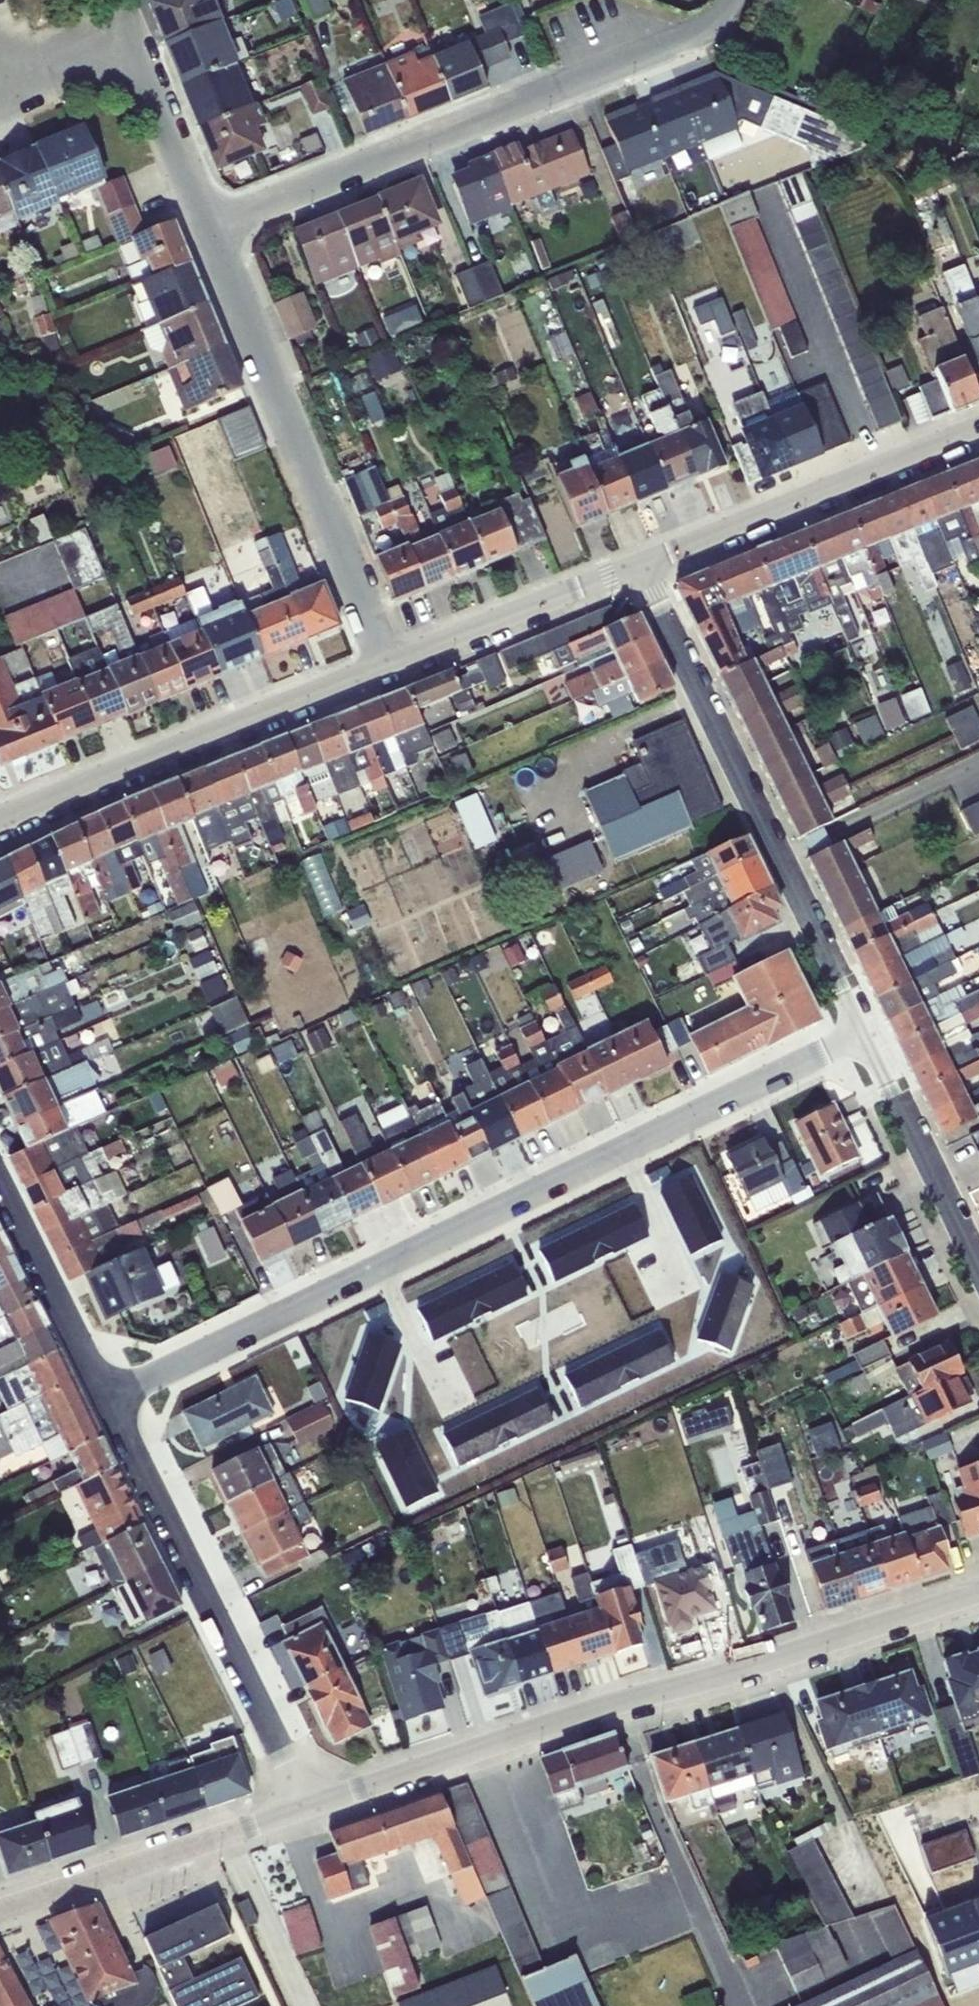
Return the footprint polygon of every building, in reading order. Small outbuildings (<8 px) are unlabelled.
[(148,2),(165,45),(221,22),(223,21),(214,0),(202,4),(200,0),(154,0),(148,2)] [(274,2),(281,21),(297,15),(291,0),(280,0),(274,2)] [(307,21),(312,19),(313,21),(332,13),(326,0),(298,0),(307,21)] [(869,0),(858,0),(855,7),(876,16),(881,5),(869,0)] [(517,1),(479,17),(486,34),(499,29),(505,43),(523,35),(517,22),(524,19),(517,1)] [(221,22),(165,45),(182,86),(236,64),(239,63),(221,22)] [(486,34),(431,57),(449,103),(487,88),(478,66),(487,62),(488,65),(510,56),(505,43),(499,29),(486,34)] [(407,120),(449,103),(431,57),(427,48),(424,49),(422,45),(411,50),(412,52),(384,63),(407,120)] [(407,120),(384,63),(343,81),(355,110),(366,137),(407,120)] [(236,64),(182,86),(200,128),(253,107),(236,64)] [(716,72),(678,86),(701,144),(736,130),(739,129),(734,114),(737,113),(748,85),(716,72)] [(319,81),(300,88),(312,117),(331,109),(319,81)] [(343,81),(329,86),(341,115),(355,110),(343,81)] [(773,96),(748,85),(737,113),(734,114),(739,129),(736,130),(753,139),(757,127),(760,128),(773,96)] [(651,104),(644,108),(665,158),(701,144),(678,86),(649,98),(651,104)] [(776,89),(773,96),(817,115),(818,115),(821,107),(776,89)] [(817,115),(773,96),(760,128),(804,147),(817,115)] [(633,104),(604,116),(616,146),(602,152),(614,183),(631,176),(629,172),(665,158),(644,108),(636,111),(633,104)] [(253,107),(200,128),(217,170),(262,151),(253,130),(264,125),(255,106),(253,107)] [(818,115),(817,115),(804,147),(812,168),(867,146),(832,122),(818,115)] [(94,188),(104,184),(82,128),(72,133),(73,139),(68,141),(67,134),(66,135),(65,135),(64,136),(63,137),(62,138),(62,139),(61,140),(61,142),(56,143),(55,140),(39,146),(35,147),(58,201),(70,196),(71,198),(73,199),(85,192),(94,188)] [(743,149),(736,130),(701,144),(708,162),(743,149)] [(549,191),(589,175),(572,131),(521,151),(518,144),(489,155),(510,207),(535,197),(549,191)] [(316,133),(299,140),(305,156),(323,148),(316,133)] [(35,147),(0,162),(0,181),(13,214),(16,223),(39,214),(42,215),(51,212),(51,209),(60,205),(58,201),(35,147)] [(510,207),(489,155),(467,165),(469,171),(456,177),(453,184),(470,226),(499,214),(500,217),(512,212),(510,207)] [(777,182),(878,431),(902,421),(801,172),(777,182)] [(959,180),(966,196),(978,190),(978,177),(978,173),(959,180)] [(106,216),(133,205),(122,176),(104,184),(94,188),(106,216)] [(0,181),(0,220),(13,214),(0,181)] [(419,182),(377,199),(398,251),(423,241),(420,234),(438,227),(419,182)] [(549,191),(535,197),(541,212),(555,206),(549,191)] [(748,193),(720,205),(729,229),(754,219),(758,217),(748,193)] [(398,251),(377,199),(336,216),(354,259),(358,269),(378,260),(380,265),(401,256),(398,251)] [(134,286),(190,263),(173,221),(145,233),(133,205),(106,216),(118,246),(130,241),(139,262),(125,268),(134,286)] [(625,211),(610,217),(622,245),(636,239),(625,211)] [(13,214),(0,220),(0,234),(18,226),(16,223),(13,214)] [(354,259),(336,216),(293,233),(311,277),(354,259)] [(754,219),(729,229),(770,331),(779,328),(795,321),(754,219)] [(540,238),(531,242),(542,270),(551,267),(540,238)] [(74,242),(59,248),(65,264),(80,257),(74,242)] [(315,286),(358,269),(354,259),(311,277),(315,286)] [(489,261),(471,269),(485,301),(503,294),(489,261)] [(142,330),(207,304),(190,263),(134,286),(131,287),(135,296),(129,298),(142,330)] [(485,301),(471,269),(455,275),(468,308),(485,301)] [(603,270),(586,276),(591,290),(608,284),(603,270)] [(978,368),(978,307),(976,299),(970,285),(962,288),(960,282),(946,288),(978,368)] [(302,292),(274,304),(289,339),(294,337),(310,330),(317,327),(302,292)] [(722,298),(693,309),(700,326),(713,321),(719,337),(735,331),(722,298)] [(602,299),(591,303),(603,331),(614,327),(602,299)] [(167,370),(224,346),(207,304),(142,330),(150,349),(161,354),(167,370)] [(978,398),(941,308),(935,310),(932,304),(916,311),(918,317),(917,317),(924,337),(917,340),(930,373),(934,371),(938,380),(918,387),(920,393),(932,420),(969,405),(968,402),(978,398)] [(416,306),(384,318),(390,335),(422,323),(416,306)] [(742,308),(732,312),(747,350),(757,347),(742,308)] [(42,337),(47,353),(61,351),(55,333),(49,313),(34,318),(40,338),(42,337)] [(807,351),(795,321),(779,328),(791,358),(807,351)] [(373,327),(355,336),(361,350),(379,341),(373,327)] [(566,328),(547,335),(557,363),(576,356),(566,328)] [(310,330),(294,337),(297,347),(314,340),(310,330)] [(377,382),(403,370),(394,351),(393,352),(390,345),(365,356),(377,382)] [(241,388),(224,346),(167,370),(184,411),(241,388)] [(650,369),(658,388),(697,478),(724,467),(703,415),(691,420),(670,370),(663,372),(660,365),(650,369)] [(901,365),(885,372),(894,394),(910,387),(901,365)] [(495,375),(482,381),(495,411),(509,405),(501,385),(517,379),(513,367),(494,374),(495,375)] [(796,394),(822,454),(849,443),(824,382),(796,394)] [(647,445),(666,490),(697,478),(658,388),(642,396),(656,435),(661,434),(662,438),(647,445)] [(766,403),(791,466),(822,454),(796,394),(795,391),(766,403)] [(374,392),(362,396),(372,423),(384,418),(374,392)] [(579,452),(581,458),(606,515),(636,503),(616,458),(589,392),(574,399),(589,436),(575,442),(579,452)] [(747,484),(791,466),(766,403),(761,392),(730,405),(746,442),(732,448),(747,484)] [(916,427),(932,420),(920,393),(905,398),(916,427)] [(249,406),(215,420),(233,462),(266,448),(249,406)] [(108,426),(101,442),(126,452),(133,435),(108,426)] [(616,458),(636,503),(666,490),(647,445),(639,427),(626,432),(634,450),(616,458)] [(169,446),(146,455),(154,475),(177,466),(169,446)] [(550,463),(556,476),(570,471),(567,464),(581,458),(579,452),(550,463)] [(556,476),(576,528),(606,515),(581,458),(567,464),(570,471),(556,476)] [(968,465),(978,491),(978,460),(968,465)] [(944,474),(978,558),(978,491),(968,465),(944,474)] [(399,526),(384,491),(374,467),(344,480),(359,516),(375,511),(384,532),(399,526)] [(437,535),(455,578),(486,565),(464,514),(446,473),(433,479),(439,493),(438,493),(444,508),(428,514),(437,535)] [(921,484),(952,562),(965,557),(969,567),(978,563),(978,558),(944,474),(921,484)] [(921,484),(897,493),(931,575),(954,566),(952,562),(921,484)] [(399,526),(407,545),(426,590),(455,578),(437,535),(422,541),(412,514),(410,515),(398,485),(384,491),(399,526)] [(464,514),(486,565),(546,540),(528,499),(521,501),(518,493),(493,504),(497,511),(484,516),(480,507),(464,514)] [(897,493),(873,503),(893,550),(900,567),(912,563),(924,592),(936,587),(931,575),(897,493)] [(217,495),(202,502),(209,518),(224,512),(217,495)] [(873,503),(850,513),(883,597),(894,592),(880,555),(893,550),(873,503)] [(850,513),(826,522),(852,587),(854,592),(866,588),(871,602),(883,597),(850,513)] [(43,514),(29,521),(39,545),(53,539),(43,514)] [(826,522),(802,532),(832,604),(848,642),(859,637),(841,592),(852,587),(826,522)] [(53,541),(74,591),(105,577),(84,528),(53,541)] [(802,532),(779,542),(807,612),(808,615),(832,604),(802,532)] [(265,539),(306,640),(339,626),(317,574),(299,582),(279,533),(265,539)] [(240,603),(263,658),(306,640),(265,539),(253,543),(272,590),(240,603)] [(779,542),(755,551),(789,634),(803,629),(798,616),(807,612),(779,542)] [(376,559),(394,603),(426,590),(407,545),(376,559)] [(755,551),(731,561),(746,597),(760,592),(762,596),(759,597),(775,635),(763,640),(768,653),(780,648),(792,642),(789,634),(755,551)] [(707,570),(734,636),(758,626),(746,597),(731,561),(707,570)] [(12,563),(0,566),(0,584),(17,579),(12,563)] [(684,600),(681,601),(718,677),(745,664),(734,636),(707,570),(686,579),(687,582),(675,588),(676,589),(678,588),(684,600)] [(153,608),(185,595),(185,593),(178,578),(146,591),(153,608)] [(196,619),(219,676),(263,658),(240,603),(236,605),(235,602),(217,609),(218,611),(213,613),(203,586),(185,593),(185,595),(196,619)] [(70,624),(85,617),(74,591),(4,617),(16,647),(70,624)] [(153,608),(146,591),(126,599),(133,616),(153,608)] [(106,668),(125,715),(157,702),(138,656),(116,604),(85,617),(91,633),(101,629),(104,635),(109,632),(122,661),(106,668)] [(610,605),(578,619),(586,637),(618,623),(610,605)] [(586,637),(550,652),(558,669),(576,662),(578,667),(649,638),(638,614),(618,623),(586,637)] [(163,632),(187,690),(219,676),(196,619),(163,632)] [(586,637),(578,619),(542,634),(550,652),(586,637)] [(138,656),(157,702),(187,690),(163,632),(148,638),(153,650),(138,656)] [(550,652),(542,634),(499,652),(507,671),(550,652)] [(661,662),(649,638),(578,667),(582,675),(565,683),(572,701),(591,693),(661,662)] [(780,648),(785,657),(785,659),(796,653),(792,642),(780,648)] [(745,664),(718,677),(729,699),(765,683),(759,670),(785,657),(780,648),(768,653),(745,664)] [(0,658),(0,763),(1,766),(61,741),(35,678),(34,677),(13,685),(9,675),(30,667),(23,649),(0,658)] [(75,679),(95,727),(125,715),(106,668),(98,649),(68,661),(75,679)] [(475,661),(476,664),(484,682),(487,691),(507,682),(495,654),(475,661)] [(961,661),(945,667),(956,695),(972,689),(961,661)] [(674,687),(661,662),(591,693),(597,707),(607,703),(627,695),(631,693),(636,703),(674,687)] [(451,671),(405,690),(415,710),(484,682),(476,664),(466,669),(468,674),(455,680),(451,671)] [(35,678),(61,741),(95,727),(75,679),(57,687),(51,672),(35,678)] [(765,683),(729,699),(740,721),(802,693),(798,684),(771,697),(765,683)] [(921,689),(901,697),(910,720),(930,712),(921,689)] [(405,690),(379,700),(406,767),(417,763),(414,754),(432,747),(415,710),(405,690)] [(468,691),(452,697),(459,714),(475,707),(468,691)] [(802,693),(740,721),(752,745),(787,728),(781,716),(807,703),(802,693)] [(627,695),(607,703),(612,717),(632,708),(627,695)] [(895,698),(876,705),(886,732),(905,725),(895,698)] [(379,700),(356,709),(383,776),(406,767),(379,700)] [(971,706),(945,719),(953,734),(978,722),(971,706)] [(356,709),(332,718),(360,787),(369,783),(373,793),(386,787),(383,776),(356,709)] [(875,715),(854,723),(863,747),(884,738),(875,715)] [(332,718),(309,728),(336,796),(360,787),(332,718)] [(953,734),(960,750),(978,740),(978,722),(953,734)] [(682,723),(632,745),(642,766),(584,792),(615,863),(693,829),(690,820),(719,808),(682,723)] [(845,727),(826,737),(838,761),(857,751),(845,727)] [(309,728),(286,737),(313,804),(336,796),(309,728)] [(787,728),(752,745),(763,768),(798,751),(787,728)] [(449,729),(431,736),(439,754),(457,746),(449,729)] [(286,737),(260,747),(280,797),(293,792),(296,800),(303,817),(316,812),(313,804),(286,737)] [(827,744),(814,750),(823,768),(836,762),(827,744)] [(260,747),(235,757),(259,818),(275,853),(284,849),(281,842),(284,841),(269,806),(282,801),(280,797),(260,747)] [(798,751),(763,768),(774,792),(810,774),(798,751)] [(464,753),(451,759),(459,777),(472,771),(464,753)] [(235,757),(202,770),(231,842),(234,849),(253,842),(246,823),(259,818),(235,757)] [(202,770),(177,781),(193,821),(206,852),(231,842),(202,770)] [(810,774),(774,792),(786,815),(847,785),(841,775),(816,787),(810,774)] [(177,781),(149,793),(192,898),(193,901),(207,893),(181,826),(193,821),(177,781)] [(847,785),(786,815),(798,840),(799,839),(799,838),(832,822),(825,808),(852,794),(847,785)] [(280,797),(282,801),(284,805),(296,800),(293,792),(280,797)] [(149,793),(121,804),(143,856),(146,865),(159,860),(176,904),(192,898),(149,793)] [(476,793),(454,803),(474,851),(497,841),(476,793)] [(121,804),(98,814),(128,893),(140,887),(131,862),(143,856),(121,804)] [(975,804),(961,811),(973,837),(978,834),(978,811),(975,804)] [(369,812),(346,822),(350,831),(373,822),(369,812)] [(98,814),(75,824),(95,873),(108,903),(128,893),(98,814)] [(350,831),(346,822),(344,818),(323,827),(329,841),(350,831)] [(50,836),(51,837),(73,891),(85,920),(100,914),(85,877),(95,873),(75,824),(73,825),(60,832),(59,831),(50,836)] [(822,829),(803,839),(812,857),(831,848),(822,829)] [(808,858),(807,859),(819,883),(854,866),(848,852),(874,840),(869,829),(831,848),(812,857),(809,858),(808,858)] [(754,854),(746,836),(690,863),(695,872),(658,890),(663,900),(682,890),(754,854)] [(51,837),(28,848),(63,932),(75,927),(63,895),(73,891),(51,837)] [(531,901),(601,871),(589,842),(518,872),(531,901)] [(28,848),(6,859),(25,905),(40,941),(63,932),(28,848)] [(308,858),(327,914),(343,908),(325,852),(308,858)] [(763,871),(754,854),(682,890),(690,907),(763,871)] [(0,863),(0,918),(25,905),(6,859),(0,863)] [(854,866),(819,883),(830,906),(866,889),(854,866)] [(770,887),(763,871),(690,907),(683,911),(688,921),(695,918),(697,922),(770,887)] [(781,907),(770,887),(697,922),(711,950),(726,943),(737,937),(739,942),(777,924),(772,912),(781,907)] [(866,889),(830,906),(841,930),(877,912),(866,889)] [(194,901),(166,913),(173,928),(165,932),(167,938),(203,922),(194,901)] [(877,912),(841,930),(853,952),(932,913),(927,903),(897,918),(891,905),(877,912)] [(364,907),(347,914),(353,929),(370,922),(364,907)] [(932,913),(853,952),(864,975),(944,936),(932,913)] [(944,936),(864,975),(875,998),(926,973),(956,959),(951,950),(932,959),(931,955),(950,946),(949,945),(966,936),(961,928),(944,936)] [(517,943),(503,950),(511,968),(526,961),(517,943)] [(726,943),(711,950),(696,958),(705,976),(707,975),(733,962),(735,961),(726,943)] [(209,951),(188,960),(197,980),(218,971),(209,951)] [(286,952),(279,965),(296,974),(303,960),(286,952)] [(708,1075),(820,1020),(786,952),(740,975),(731,980),(744,1008),(688,1036),(691,1043),(708,1075)] [(484,954),(469,960),(475,974),(490,968),(484,954)] [(926,973),(875,998),(886,1021),(939,995),(933,984),(963,971),(957,958),(956,959),(926,973)] [(0,983),(0,1011),(64,983),(67,982),(61,969),(53,973),(48,961),(14,977),(0,983)] [(733,962),(707,975),(714,988),(731,980),(740,975),(733,962)] [(605,965),(585,975),(594,992),(613,982),(605,965)] [(14,977),(10,967),(0,972),(0,983),(14,977)] [(585,975),(566,984),(574,1001),(594,992),(585,975)] [(219,976),(200,984),(208,1003),(228,993),(219,976)] [(426,978),(411,985),(419,1001),(433,994),(426,978)] [(64,983),(0,1011),(0,1039),(74,1007),(64,983)] [(546,1042),(578,1109),(608,1095),(586,1049),(555,983),(539,992),(549,1013),(555,1010),(565,1032),(546,1042)] [(886,1021),(897,1044),(978,1004),(978,990),(965,996),(960,985),(939,995),(886,1021)] [(400,989),(388,995),(395,1009),(393,1010),(397,1017),(406,1012),(403,1006),(407,1004),(400,989)] [(236,997),(209,1009),(221,1036),(247,1024),(236,997)] [(381,1001),(366,1008),(372,1022),(387,1014),(381,1001)] [(97,1002),(79,1009),(84,1022),(102,1015),(97,1002)] [(897,1044),(909,1067),(959,1042),(971,1037),(965,1025),(978,1018),(978,1004),(897,1044)] [(357,1005),(337,1014),(343,1027),(363,1018),(357,1005)] [(74,1007),(0,1039),(0,1067),(59,1042),(55,1032),(81,1021),(74,1007)] [(533,1059),(521,1066),(548,1124),(578,1109),(546,1042),(536,1021),(534,1022),(530,1013),(518,1019),(522,1027),(519,1029),(533,1059)] [(615,1034),(637,1080),(667,1066),(663,1057),(678,1050),(666,1026),(651,1033),(646,1021),(627,1029),(622,1019),(610,1025),(615,1034)] [(678,1050),(691,1043),(688,1036),(680,1019),(666,1026),(678,1050)] [(247,1028),(228,1037),(237,1055),(256,1046),(247,1028)] [(323,1028),(305,1036),(315,1055),(333,1047),(323,1028)] [(586,1049),(608,1095),(637,1080),(615,1034),(586,1049)] [(59,1042),(0,1067),(0,1094),(2,1099),(86,1060),(111,1049),(107,1038),(67,1057),(59,1042)] [(289,1039),(271,1047),(279,1064),(297,1055),(289,1039)] [(909,1067),(919,1090),(978,1060),(978,1049),(976,1050),(976,1049),(965,1055),(959,1042),(909,1067)] [(501,1066),(487,1073),(519,1138),(548,1124),(521,1066),(511,1044),(494,1052),(501,1066)] [(460,1090),(462,1094),(490,1152),(519,1138),(487,1073),(481,1059),(463,1068),(472,1084),(460,1090)] [(88,1067),(86,1060),(2,1099),(15,1126),(94,1091),(97,1090),(94,1083),(99,1078),(88,1067)] [(919,1090),(931,1113),(966,1096),(960,1084),(978,1074),(978,1060),(919,1090)] [(230,1061),(212,1069),(221,1087),(239,1078),(230,1061)] [(158,1090),(146,1096),(155,1114),(166,1108),(158,1090)] [(931,1113),(942,1136),(978,1119),(978,1090),(966,1096),(931,1113)] [(105,1115),(94,1091),(15,1126),(26,1150),(76,1128),(105,1115)] [(456,1111),(445,1116),(468,1163),(490,1152),(462,1094),(450,1100),(456,1111)] [(406,1109),(410,1118),(438,1178),(468,1163),(445,1116),(438,1102),(418,1112),(414,1105),(406,1109)] [(832,1104),(794,1123),(821,1178),(823,1177),(822,1175),(858,1157),(832,1104)] [(376,1118),(382,1130),(410,1118),(406,1109),(404,1105),(376,1118)] [(311,1136),(324,1130),(314,1110),(302,1116),(311,1136)] [(340,1122),(360,1165),(380,1206),(409,1192),(385,1141),(370,1148),(355,1115),(340,1122)] [(380,1131),(385,1141),(409,1192),(438,1178),(410,1118),(382,1130),(380,1131)] [(87,1153),(76,1128),(26,1150),(8,1158),(22,1185),(87,1153)] [(324,1130),(311,1136),(351,1220),(380,1206),(360,1165),(344,1172),(324,1130)] [(310,1171),(294,1178),(321,1234),(351,1220),(311,1136),(293,1144),(301,1161),(305,1159),(310,1171)] [(119,1137),(87,1153),(22,1185),(33,1209),(101,1175),(96,1164),(125,1151),(119,1137)] [(762,1138),(726,1156),(754,1213),(787,1197),(790,1198),(793,1205),(812,1196),(808,1187),(804,1189),(781,1141),(767,1148),(762,1138)] [(101,1175),(33,1209),(45,1232),(106,1202),(126,1192),(115,1168),(101,1175)] [(283,1199),(272,1205),(292,1248),(321,1234),(294,1178),(291,1170),(272,1179),(283,1199)] [(691,1177),(660,1192),(675,1223),(706,1208),(691,1177)] [(206,1189),(207,1190),(218,1212),(221,1217),(235,1211),(234,1209),(241,1206),(228,1178),(206,1189)] [(207,1190),(199,1194),(206,1208),(207,1207),(211,1215),(218,1212),(207,1190)] [(267,1193),(241,1206),(234,1209),(235,1211),(260,1263),(292,1248),(272,1205),(267,1193)] [(846,1282),(905,1253),(875,1194),(812,1225),(823,1249),(829,1246),(832,1253),(811,1263),(824,1292),(846,1282)] [(118,1228),(57,1257),(69,1281),(71,1280),(85,1274),(128,1254),(125,1249),(113,1255),(109,1247),(120,1242),(122,1247),(142,1237),(140,1232),(144,1230),(146,1233),(159,1227),(158,1224),(168,1220),(169,1222),(175,1219),(174,1217),(183,1213),(184,1215),(193,1211),(192,1209),(201,1205),(197,1196),(160,1212),(159,1209),(118,1228)] [(106,1202),(45,1232),(57,1257),(118,1228),(106,1202)] [(633,1205),(604,1219),(618,1250),(648,1236),(633,1205)] [(721,1240),(706,1208),(675,1223),(691,1255),(721,1240)] [(200,1232),(195,1235),(209,1266),(227,1257),(213,1227),(212,1227),(208,1219),(197,1225),(200,1232)] [(604,1219),(569,1236),(583,1267),(618,1250),(604,1219)] [(0,1232),(0,1261),(11,1255),(0,1232)] [(569,1236),(538,1251),(553,1282),(583,1267),(569,1236)] [(139,1249),(128,1254),(85,1274),(106,1320),(108,1319),(107,1318),(126,1309),(159,1294),(149,1271),(139,1249)] [(861,1314),(920,1285),(905,1253),(846,1282),(861,1314)] [(11,1255),(0,1261),(0,1291),(23,1279),(11,1255)] [(149,1271),(159,1294),(178,1285),(168,1263),(149,1271)] [(511,1264),(477,1281),(492,1311),(526,1295),(511,1264)] [(752,1285),(720,1274),(709,1306),(740,1318),(752,1285)] [(23,1279),(0,1291),(0,1320),(35,1302),(23,1279)] [(477,1281),(445,1296),(459,1327),(492,1311),(477,1281)] [(936,1317),(920,1285),(861,1314),(837,1325),(845,1340),(882,1323),(890,1339),(936,1317)] [(445,1296),(417,1310),(432,1341),(459,1327),(445,1296)] [(35,1302),(0,1320),(0,1350),(47,1326),(35,1302)] [(740,1318),(709,1306),(697,1340),(729,1351),(740,1318)] [(47,1326),(0,1350),(0,1369),(11,1363),(15,1371),(59,1350),(47,1326)] [(659,1331),(625,1347),(639,1378),(674,1361),(659,1331)] [(400,1345),(368,1334),(357,1365),(389,1376),(400,1345)] [(862,1369),(888,1356),(890,1355),(883,1340),(853,1354),(855,1360),(823,1375),(828,1385),(862,1369)] [(896,1372),(907,1394),(956,1375),(962,1372),(948,1343),(895,1369),(896,1372)] [(639,1378),(625,1347),(596,1361),(610,1392),(639,1378)] [(59,1350),(15,1371),(0,1378),(0,1396),(8,1411),(73,1380),(59,1350)] [(871,1387),(896,1372),(895,1369),(888,1356),(862,1369),(864,1373),(836,1386),(846,1407),(874,1393),(871,1387)] [(610,1392),(596,1361),(565,1376),(580,1407),(610,1392)] [(389,1376),(357,1365),(345,1400),(377,1411),(389,1376)] [(956,1375),(907,1394),(850,1422),(858,1438),(888,1424),(890,1429),(891,1429),(892,1430),(913,1420),(917,1428),(969,1404),(966,1397),(973,1394),(965,1378),(959,1381),(956,1375)] [(255,1377),(182,1412),(201,1449),(237,1432),(241,1441),(253,1435),(249,1427),(274,1415),(255,1377)] [(8,1411),(0,1415),(0,1459),(13,1453),(16,1458),(41,1445),(49,1463),(68,1453),(101,1438),(73,1380),(8,1411)] [(319,1381),(306,1388),(314,1403),(327,1396),(319,1381)] [(537,1390),(506,1405),(520,1436),(552,1420),(537,1390)] [(322,1402),(285,1420),(298,1446),(335,1428),(333,1425),(338,1422),(329,1404),(324,1406),(322,1402)] [(705,1406),(690,1411),(692,1417),(680,1421),(686,1438),(733,1423),(727,1404),(706,1411),(705,1406)] [(520,1436),(506,1405),(476,1419),(491,1450),(520,1436)] [(491,1450),(476,1419),(442,1436),(457,1466),(491,1450)] [(818,1456),(841,1447),(831,1423),(808,1432),(818,1456)] [(406,1430),(376,1445),(391,1477),(422,1461),(406,1430)] [(945,1433),(921,1443),(929,1461),(952,1450),(945,1433)] [(115,1466),(101,1438),(68,1453),(76,1470),(23,1495),(29,1508),(74,1486),(115,1466)] [(269,1444),(212,1472),(227,1504),(285,1476),(269,1444)] [(760,1462),(769,1488),(790,1482),(780,1445),(758,1452),(760,1462)] [(594,1450),(558,1463),(562,1472),(598,1459),(594,1450)] [(965,1538),(978,1533),(978,1529),(978,1527),(978,1462),(973,1464),(971,1459),(955,1464),(961,1487),(952,1490),(965,1538)] [(422,1461),(391,1477),(406,1508),(437,1493),(422,1461)] [(740,1469),(754,1511),(760,1528),(777,1522),(769,1488),(760,1462),(740,1469)] [(143,1524),(115,1466),(74,1486),(94,1530),(77,1538),(83,1551),(93,1546),(94,1547),(141,1525),(143,1524)] [(285,1476),(227,1504),(242,1533),(287,1511),(302,1504),(303,1503),(289,1474),(285,1476)] [(875,1483),(855,1490),(861,1507),(881,1501),(875,1483)] [(904,1533),(919,1580),(947,1570),(943,1558),(948,1557),(938,1528),(951,1525),(939,1493),(926,1497),(927,1501),(896,1511),(904,1533)] [(731,1499),(711,1506),(717,1524),(737,1517),(731,1499)] [(310,1520),(302,1504),(287,1511),(295,1528),(310,1520)] [(287,1511),(242,1533),(258,1565),(259,1565),(265,1578),(298,1562),(309,1556),(295,1528),(287,1511)] [(743,1574),(772,1565),(760,1528),(754,1511),(737,1517),(717,1524),(732,1567),(740,1564),(743,1574)] [(161,1565),(141,1525),(94,1547),(92,1548),(112,1589),(161,1565)] [(868,1530),(888,1590),(919,1580),(904,1533),(887,1539),(882,1525),(868,1530)] [(868,1530),(837,1540),(857,1600),(888,1590),(868,1530)] [(644,1587),(654,1584),(668,1626),(670,1625),(672,1631),(677,1633),(689,1629),(691,1625),(689,1619),(715,1610),(709,1592),(713,1591),(704,1564),(687,1570),(677,1540),(633,1554),(644,1587)] [(825,1611),(857,1600),(837,1540),(805,1550),(825,1611)] [(347,1556),(341,1560),(348,1573),(369,1562),(367,1559),(376,1554),(369,1542),(346,1555),(347,1556)] [(589,1582),(613,1654),(642,1645),(637,1630),(644,1628),(643,1624),(639,1625),(634,1605),(636,1604),(632,1591),(644,1587),(633,1554),(630,1543),(612,1549),(619,1573),(589,1582)] [(560,1547),(545,1552),(552,1575),(568,1569),(560,1547)] [(309,1556),(298,1562),(302,1570),(329,1557),(324,1548),(309,1556)] [(743,1574),(741,1575),(746,1588),(744,1589),(750,1608),(755,1606),(763,1631),(791,1622),(783,1597),(788,1595),(782,1577),(779,1578),(774,1564),(772,1565),(743,1574)] [(181,1605),(161,1565),(112,1589),(110,1590),(129,1628),(143,1621),(144,1624),(181,1605)] [(567,1618),(582,1664),(583,1664),(585,1670),(599,1665),(597,1659),(613,1654),(589,1582),(587,1573),(571,1579),(582,1613),(567,1618)] [(528,1603),(551,1674),(582,1664),(567,1618),(558,1593),(528,1603)] [(497,1613),(519,1684),(551,1674),(528,1603),(497,1613)] [(290,1641),(284,1644),(305,1686),(341,1669),(343,1668),(328,1637),(334,1634),(321,1607),(282,1626),(290,1641)] [(496,1611),(457,1623),(467,1654),(473,1652),(486,1695),(519,1684),(497,1613),(496,1611)] [(457,1623),(438,1629),(448,1660),(467,1654),(457,1623)] [(399,1642),(381,1647),(404,1721),(442,1709),(435,1685),(440,1684),(435,1666),(448,1662),(448,1660),(438,1629),(420,1635),(421,1638),(399,1644),(399,1642)] [(0,1648),(0,1669),(13,1661),(4,1645),(0,1648)] [(163,1649),(147,1656),(157,1676),(172,1669),(163,1649)] [(949,1679),(946,1680),(954,1705),(937,1710),(960,1778),(978,1772),(978,1770),(967,1730),(976,1728),(978,1727),(978,1649),(977,1650),(978,1652),(966,1656),(965,1654),(943,1661),(949,1679)] [(131,1654),(116,1661),(122,1675),(137,1669),(131,1654)] [(341,1669),(305,1686),(325,1727),(326,1726),(329,1733),(330,1735),(331,1736),(332,1737),(334,1737),(335,1738),(337,1738),(339,1738),(340,1738),(343,1737),(354,1731),(355,1733),(369,1726),(341,1669)] [(909,1673),(863,1687),(880,1739),(906,1730),(904,1726),(929,1718),(920,1689),(914,1691),(909,1673)] [(880,1739),(863,1687),(817,1703),(823,1721),(818,1722),(827,1751),(829,1750),(833,1759),(848,1755),(846,1750),(880,1739)] [(803,1778),(783,1715),(737,1730),(755,1788),(757,1793),(803,1778)] [(89,1722),(70,1729),(82,1765),(102,1758),(89,1722)] [(82,1765),(70,1729),(50,1736),(62,1772),(82,1765)] [(755,1788),(737,1730),(693,1743),(714,1804),(717,1815),(736,1810),(732,1795),(755,1788)] [(612,1733),(539,1758),(558,1813),(583,1805),(578,1789),(626,1772),(612,1733)] [(249,1795),(245,1783),(248,1783),(232,1737),(209,1745),(211,1750),(189,1759),(206,1809),(235,1800),(234,1798),(247,1794),(247,1796),(249,1795)] [(693,1743),(651,1757),(665,1804),(689,1796),(694,1811),(714,1804),(693,1743)] [(206,1809),(189,1759),(168,1765),(172,1775),(150,1783),(164,1824),(206,1809)] [(150,1783),(107,1797),(121,1838),(164,1824),(150,1783)] [(576,1956),(544,1970),(466,1783),(439,1792),(485,1898),(520,1978),(532,2005),(598,2005),(576,1956)] [(316,1862),(321,1875),(330,1901),(352,1893),(351,1891),(369,1885),(361,1862),(432,1837),(449,1875),(442,1878),(450,1898),(458,1895),(463,1907),(485,1898),(439,1792),(328,1831),(337,1854),(316,1862)] [(33,1813),(35,1820),(50,1862),(93,1848),(76,1799),(33,1813)] [(0,1833),(0,1855),(7,1876),(50,1862),(35,1820),(0,1833)] [(824,1925),(826,1925),(853,1917),(813,1839),(834,1829),(829,1821),(793,1840),(797,1847),(786,1852),(824,1925)] [(965,1830),(921,1845),(931,1873),(974,1858),(965,1830)] [(248,1897),(237,1902),(248,1926),(259,1921),(248,1897)] [(925,1920),(946,1976),(978,1963),(978,1899),(925,1920)] [(321,1946),(307,1903),(281,1911),(294,1954),(321,1946)] [(50,1919),(86,2004),(91,2002),(91,2003),(92,2005),(94,2005),(147,2005),(149,2004),(152,2000),(154,1998),(155,1995),(155,1992),(155,1987),(155,1984),(154,1980),(153,1975),(149,1969),(143,1965),(142,1966),(143,1969),(132,1974),(95,1904),(50,1919)] [(798,2005),(913,2005),(936,1995),(893,1904),(868,1914),(893,1961),(798,2005)] [(230,1936),(215,1905),(143,1939),(157,1969),(182,1957),(230,1936)] [(368,1927),(393,1998),(419,1989),(408,1958),(440,1946),(426,1906),(368,1927)] [(774,1941),(795,1992),(847,1967),(835,1939),(832,1940),(826,1925),(824,1925),(774,1941)] [(0,1957),(0,2005),(29,2005),(0,1957)] [(157,1969),(168,1992),(193,1981),(182,1957),(157,1969)] [(168,1992),(175,2005),(241,2005),(258,1998),(239,1958),(193,1981),(168,1992)] [(399,2003),(400,2005),(473,2005),(506,1993),(495,1965),(399,2003)] [(936,1995),(913,2005),(941,2005),(936,1995)]
